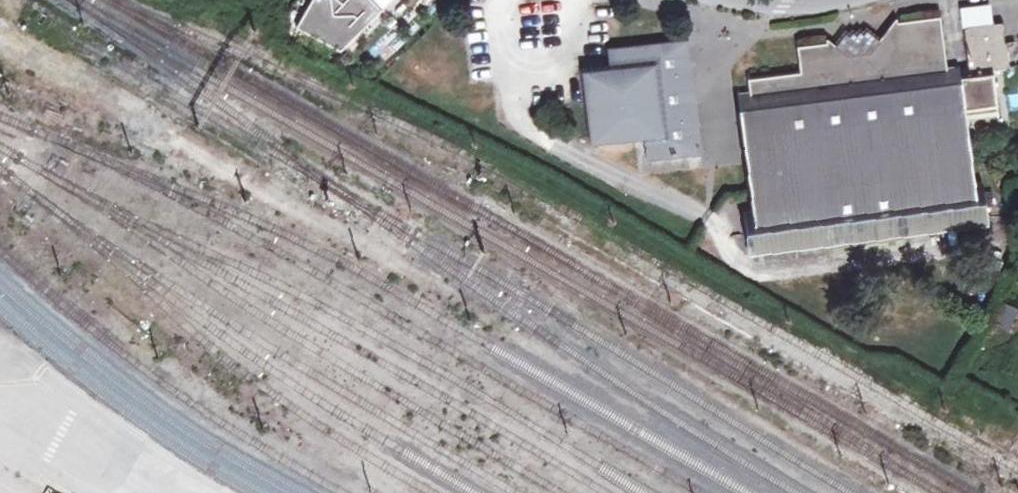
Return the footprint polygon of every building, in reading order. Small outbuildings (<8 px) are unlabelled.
[(298,28),(342,53),(383,12),(371,0),(314,0),(298,28)] [(828,56),(807,58),(799,59),(802,89),(749,95),(751,111),(741,112),(750,190),(754,224),(756,240),(749,247),(757,253),(759,261),(834,251),(835,260),(836,269),(907,261),(906,250),(905,241),(979,232),(975,197),(972,173),(967,131),(999,127),(995,89),(1012,87),(1007,41),(967,45),(972,86),(950,88),(943,34),(899,39),(879,57),(869,50),(859,60),(851,55),(842,64),(829,52),(828,56)] [(606,56),(608,77),(581,79),(585,151),(641,149),(642,171),(696,167),(693,117),(683,102),(692,96),(689,51),(606,56)] [(975,197),(979,232),(905,241),(906,250),(992,239),(986,196),(975,197)] [(756,240),(754,224),(743,225),(748,270),(835,260),(834,251),(759,261),(757,253),(749,247),(756,240)]
